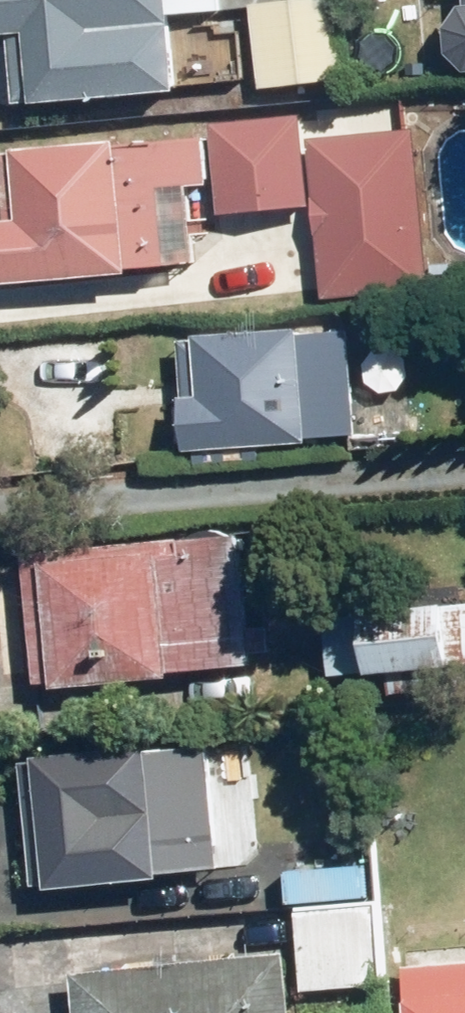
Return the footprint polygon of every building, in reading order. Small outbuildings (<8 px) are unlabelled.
[(222,30),(220,0),(0,0),(0,18),(17,17),(22,92),(180,81),(179,77),(241,73),(238,29),(222,30)] [(335,0),(268,0),(247,2),(256,88),(343,79),(335,0)] [(451,43),(464,55),(464,0),(463,0),(450,17),(451,43)] [(426,191),(420,130),(338,137),(343,196),(318,198),(326,282),(425,273),(417,192),(426,191)] [(208,133),(16,149),(22,218),(0,220),(0,286),(133,275),(132,270),(197,265),(191,185),(212,183),(208,133)] [(357,438),(349,328),(179,339),(187,449),(357,438)] [(251,664),(240,532),(20,549),(31,690),(178,679),(177,670),(251,664)] [(323,616),(329,676),(464,661),(464,601),(323,616)] [(263,847),(255,749),(36,767),(44,866),(263,847)] [(387,981),(379,904),(296,913),(304,989),(387,981)] [(288,950),(74,972),(78,1012),(294,1012),(288,950)] [(399,965),(403,1012),(464,1012),(464,959),(399,965)]
